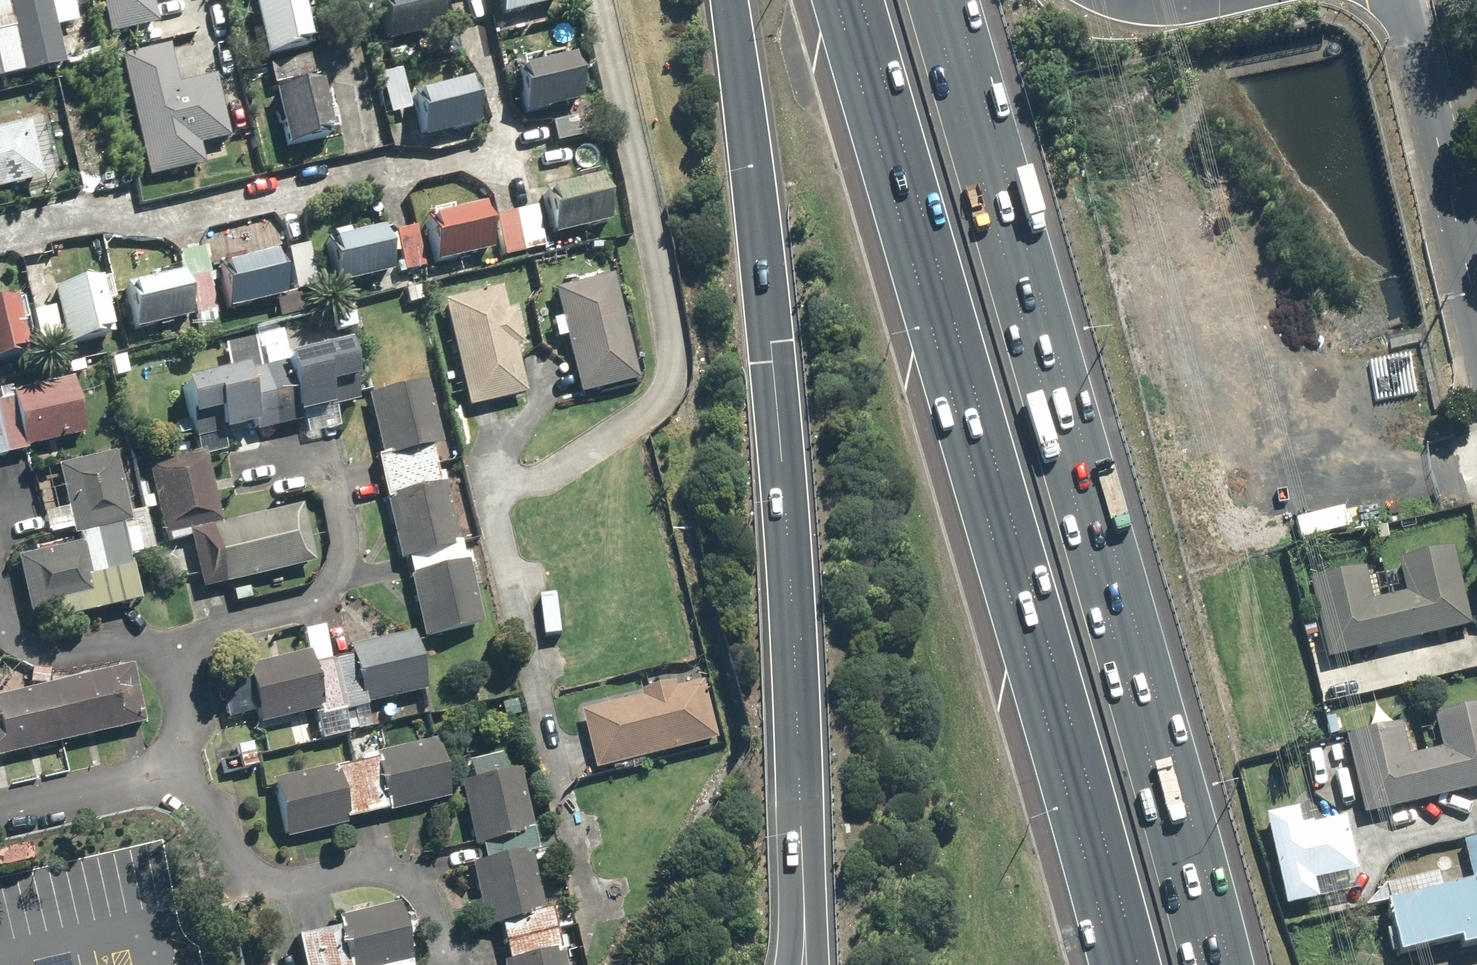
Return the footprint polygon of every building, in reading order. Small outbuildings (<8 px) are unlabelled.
[(67,64),(53,0),(0,0),(0,78),(67,64)] [(110,32),(159,22),(155,0),(103,0),(110,32)] [(305,0),(256,0),(267,51),(314,41),(305,0)] [(390,42),(447,30),(441,0),(382,0),(390,42)] [(501,18),(565,5),(564,0),(498,0),(501,18)] [(179,82),(171,43),(122,53),(148,176),(205,164),(201,142),(231,135),(218,74),(179,82)] [(569,56),(514,67),(522,108),(577,96),(569,56)] [(380,72),(389,113),(412,108),(403,67),(380,72)] [(323,75),(275,85),(288,146),(336,135),(323,75)] [(481,123),(471,75),(412,88),(422,135),(481,123)] [(592,134),(588,113),(553,120),(557,142),(592,134)] [(0,129),(0,190),(45,180),(33,122),(0,129)] [(602,176),(545,188),(555,232),(611,220),(602,176)] [(493,240),(484,199),(428,212),(437,252),(493,240)] [(427,266),(419,225),(397,230),(406,271),(427,266)] [(395,276),(386,233),(326,246),(335,289),(395,276)] [(310,243),(289,248),(298,290),(319,286),(310,243)] [(283,249),(224,262),(233,306),(275,297),(293,293),(283,249)] [(108,299),(116,297),(111,272),(55,283),(68,342),(116,332),(108,299)] [(182,272),(121,285),(131,331),(192,318),(182,272)] [(638,380),(616,273),(558,286),(564,315),(553,317),(557,336),(568,334),(581,392),(638,380)] [(519,356),(528,354),(519,309),(508,311),(502,286),(445,298),(468,406),(527,393),(519,356)] [(303,313),(298,292),(293,293),(275,297),(279,318),(303,313)] [(0,299),(0,354),(29,348),(18,295),(0,299)] [(251,363),(252,369),(261,367),(282,363),(293,360),(292,354),(286,329),(226,342),(231,367),(251,363)] [(331,380),(361,373),(354,341),(292,354),(293,360),(304,410),(336,403),(331,380)] [(124,351),(102,358),(110,379),(131,372),(124,351)] [(191,433),(223,426),(228,452),(260,446),(257,430),(295,422),(282,363),(261,367),(252,369),(251,363),(231,367),(179,378),(191,433)] [(77,376),(12,390),(25,447),(89,433),(77,376)] [(0,380),(0,455),(26,450),(25,447),(12,390),(10,378),(0,380)] [(443,441),(429,379),(369,392),(382,454),(432,444),(443,441)] [(382,454),(378,455),(400,557),(408,555),(460,544),(446,480),(440,482),(432,444),(382,454)] [(207,448),(147,461),(162,531),(222,519),(207,448)] [(117,451),(33,471),(48,535),(73,529),(77,543),(19,556),(34,624),(143,599),(133,554),(156,548),(146,507),(131,510),(117,451)] [(316,562),(304,505),(191,529),(203,587),(316,562)] [(483,621),(466,543),(460,544),(408,555),(425,634),(483,621)] [(1367,604),(1360,570),(1305,582),(1322,662),(1330,660),(1467,631),(1450,551),(1393,563),(1400,597),(1367,604)] [(353,652),(334,656),(345,709),(350,731),(375,725),(370,704),(431,691),(418,628),(351,642),(353,652)] [(312,661),(310,651),(247,665),(259,723),(322,709),(323,714),(345,709),(334,656),(312,661)] [(1339,703),(1330,660),(1322,662),(1308,665),(1317,707),(1339,703)] [(132,669),(0,697),(0,754),(143,724),(132,669)] [(683,684),(682,677),(644,686),(646,696),(587,708),(600,768),(725,741),(711,678),(683,684)] [(1396,728),(1340,739),(1357,817),(1476,791),(1476,710),(1427,721),(1433,752),(1402,758),(1396,728)] [(442,740),(377,753),(379,760),(389,809),(454,795),(442,740)] [(483,844),(486,858),(487,858),(533,848),(539,847),(523,768),(511,771),(507,751),(456,762),(474,846),(483,844)] [(379,760),(338,769),(348,818),(389,809),(379,760)] [(337,766),(276,779),(288,836),(349,823),(348,818),(338,769),(337,766)] [(1292,810),(1258,817),(1278,910),(1353,894),(1337,819),(1295,828),(1292,810)] [(1460,842),(1468,883),(1476,881),(1476,838),(1460,842)] [(545,908),(533,848),(487,858),(486,858),(471,861),(485,926),(500,923),(504,940),(507,940),(565,927),(571,926),(569,914),(559,917),(556,905),(545,908)] [(1462,953),(1476,950),(1476,886),(1389,905),(1401,958),(1461,945),(1462,953)] [(304,964),(416,964),(403,902),(339,916),(341,927),(297,936),(304,964)] [(565,927),(507,940),(511,958),(503,960),(505,964),(567,964),(564,951),(569,950),(565,927)]
